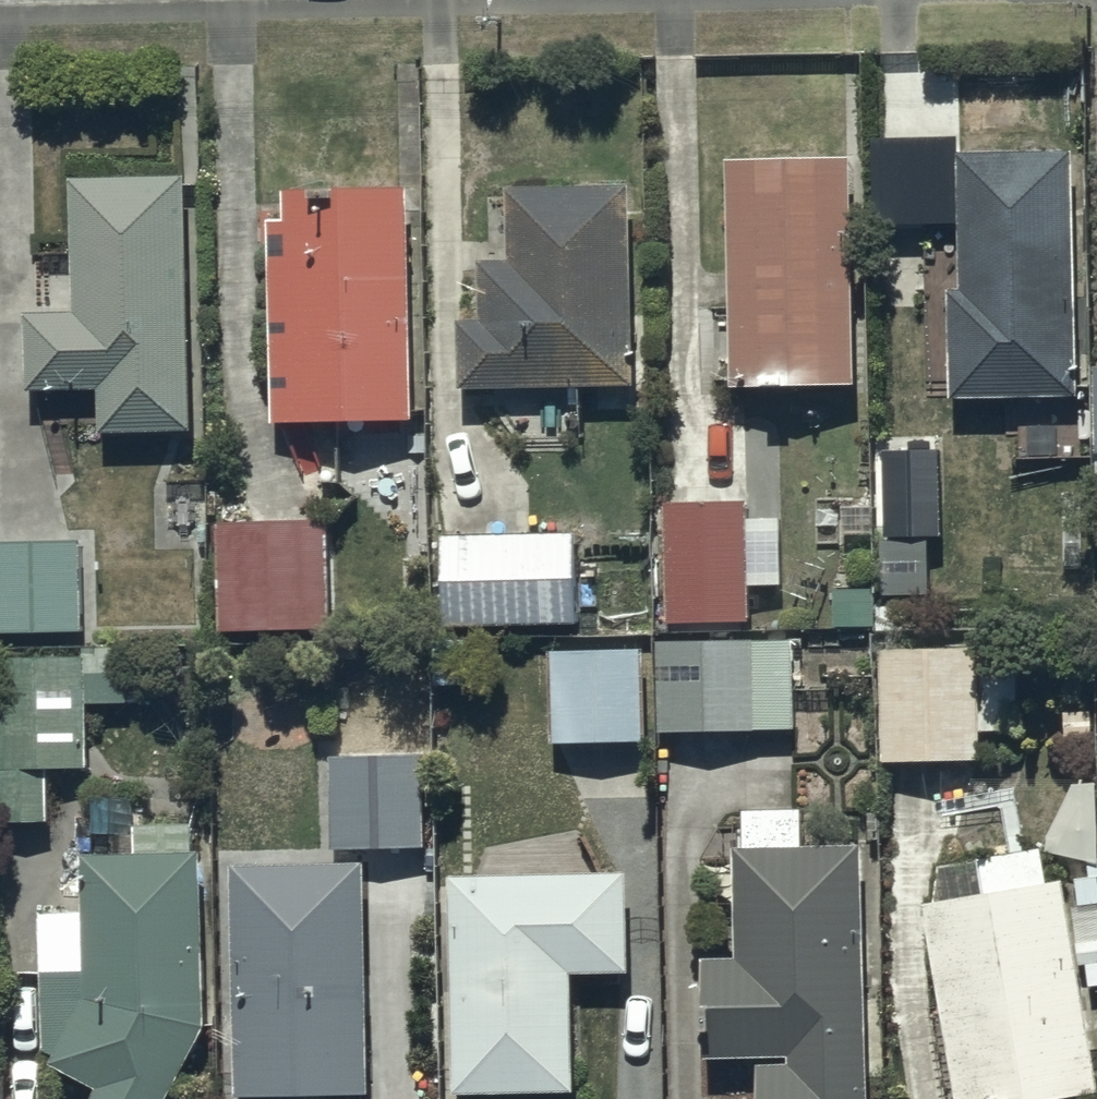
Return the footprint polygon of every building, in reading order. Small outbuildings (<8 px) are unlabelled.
[(1066,156),(949,157),(951,291),(935,291),(937,402),(1069,400),(1066,156)] [(844,159),(717,162),(722,395),(849,392),(844,159)] [(174,181),(59,184),(63,317),(14,318),(17,399),(90,397),(91,438),(182,435),(174,181)] [(448,323),(449,392),(623,390),(620,188),(496,190),(497,263),(469,263),(470,323),(448,323)] [(274,224),(260,224),(262,427),(399,426),(397,191),(274,192),(274,224)] [(878,531),(934,531),(934,442),(879,442),(878,531)] [(740,504),(657,504),(658,626),(740,625),(740,504)] [(321,526),(209,527),(210,633),(322,632),(321,526)] [(442,630),(576,628),(574,535),(440,538),(442,630)] [(81,635),(81,542),(0,542),(0,635),(81,635)] [(789,733),(788,643),(653,643),(651,736),(746,737),(746,732),(789,733)] [(635,652),(540,652),(540,748),(635,747),(635,652)] [(972,654),(873,655),(874,765),(973,764),(972,733),(1015,733),(1014,676),(972,677),(972,654)] [(0,662),(0,827),(45,827),(44,773),(77,773),(76,711),(104,711),(104,670),(77,670),(77,661),(0,662)] [(417,753),(323,754),(324,853),(418,852),(417,753)] [(1082,865),(1094,865),(1091,785),(1068,785),(1039,841),(1040,854),(1082,865)] [(723,853),(724,960),(691,960),(692,1065),(743,1064),(743,1098),(861,1098),(859,846),(791,847),(790,815),(734,816),(734,853),(723,853)] [(29,914),(32,1058),(42,1058),(43,1067),(87,1091),(83,1098),(157,1098),(194,1029),(192,827),(125,828),(125,857),(71,857),(72,881),(56,881),(56,897),(69,897),(70,914),(29,914)] [(1054,883),(1039,885),(1033,852),(930,872),(926,906),(912,906),(945,1098),(1072,1098),(1091,1096),(1072,990),(1054,883)] [(220,871),(225,1098),(358,1098),(352,868),(220,871)] [(441,878),(441,1098),(563,1098),(563,976),(620,976),(620,878),(441,878)] [(1092,881),(1069,883),(1070,908),(1068,908),(1071,967),(1079,967),(1080,989),(1096,986),(1096,967),(1092,881)]
